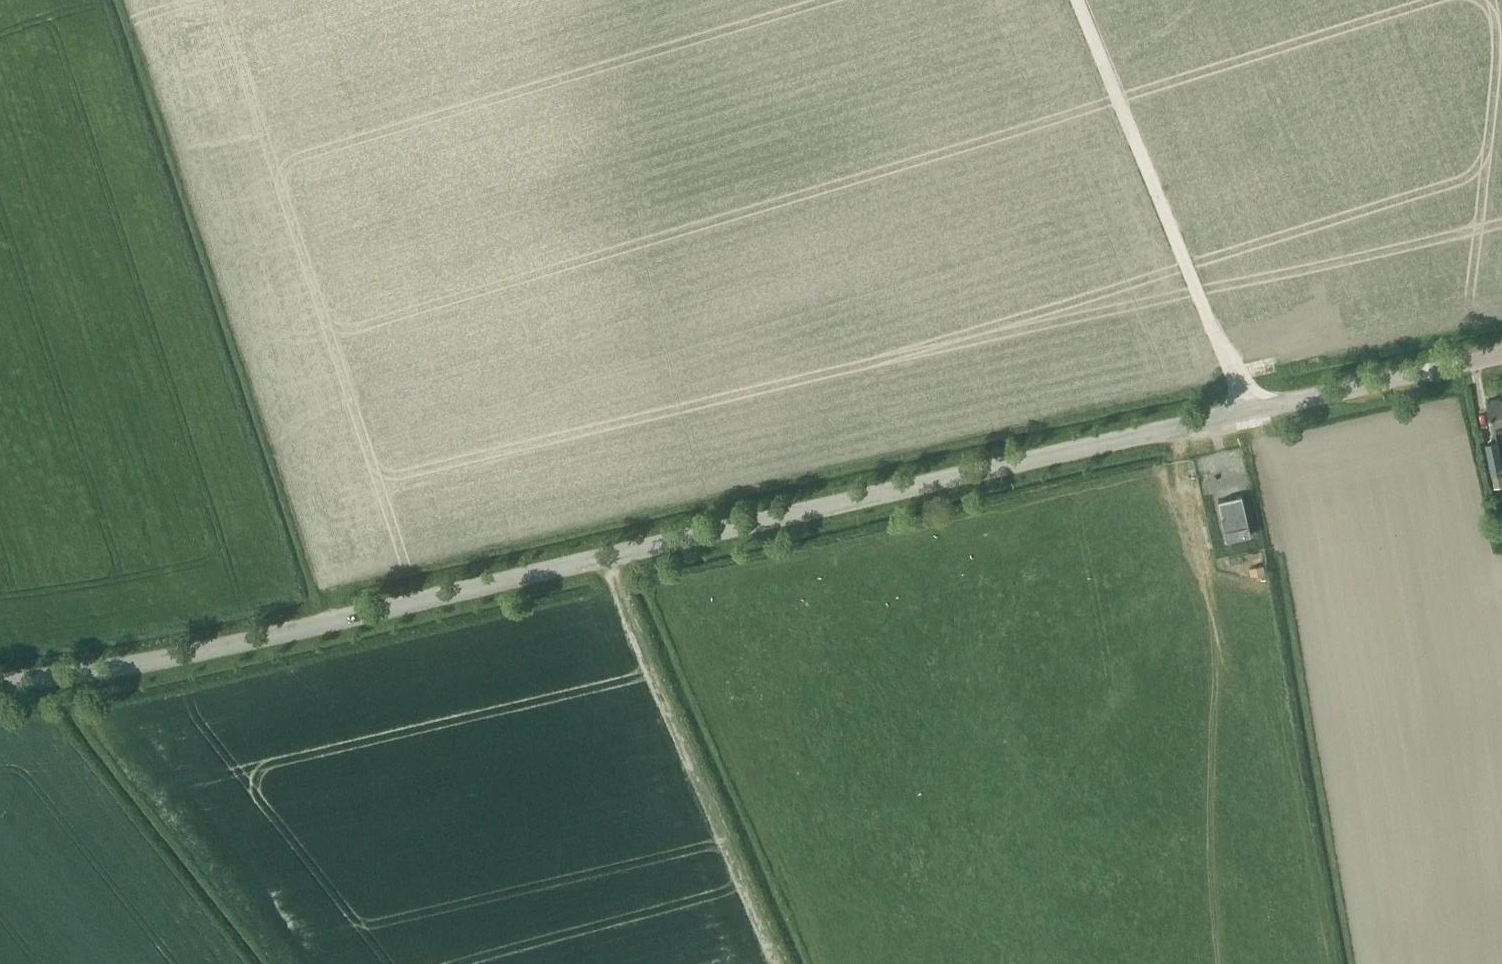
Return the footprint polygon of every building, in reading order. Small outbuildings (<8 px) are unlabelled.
[(1487,399),(1493,428),(1501,427),(1501,396),(1487,399)] [(1494,486),(1501,485),(1501,463),(1498,441),(1486,444),(1494,486)] [(1228,539),(1252,534),(1243,494),(1219,499),(1228,539)] [(1264,565),(1249,568),(1251,576),(1266,573),(1264,565)]
